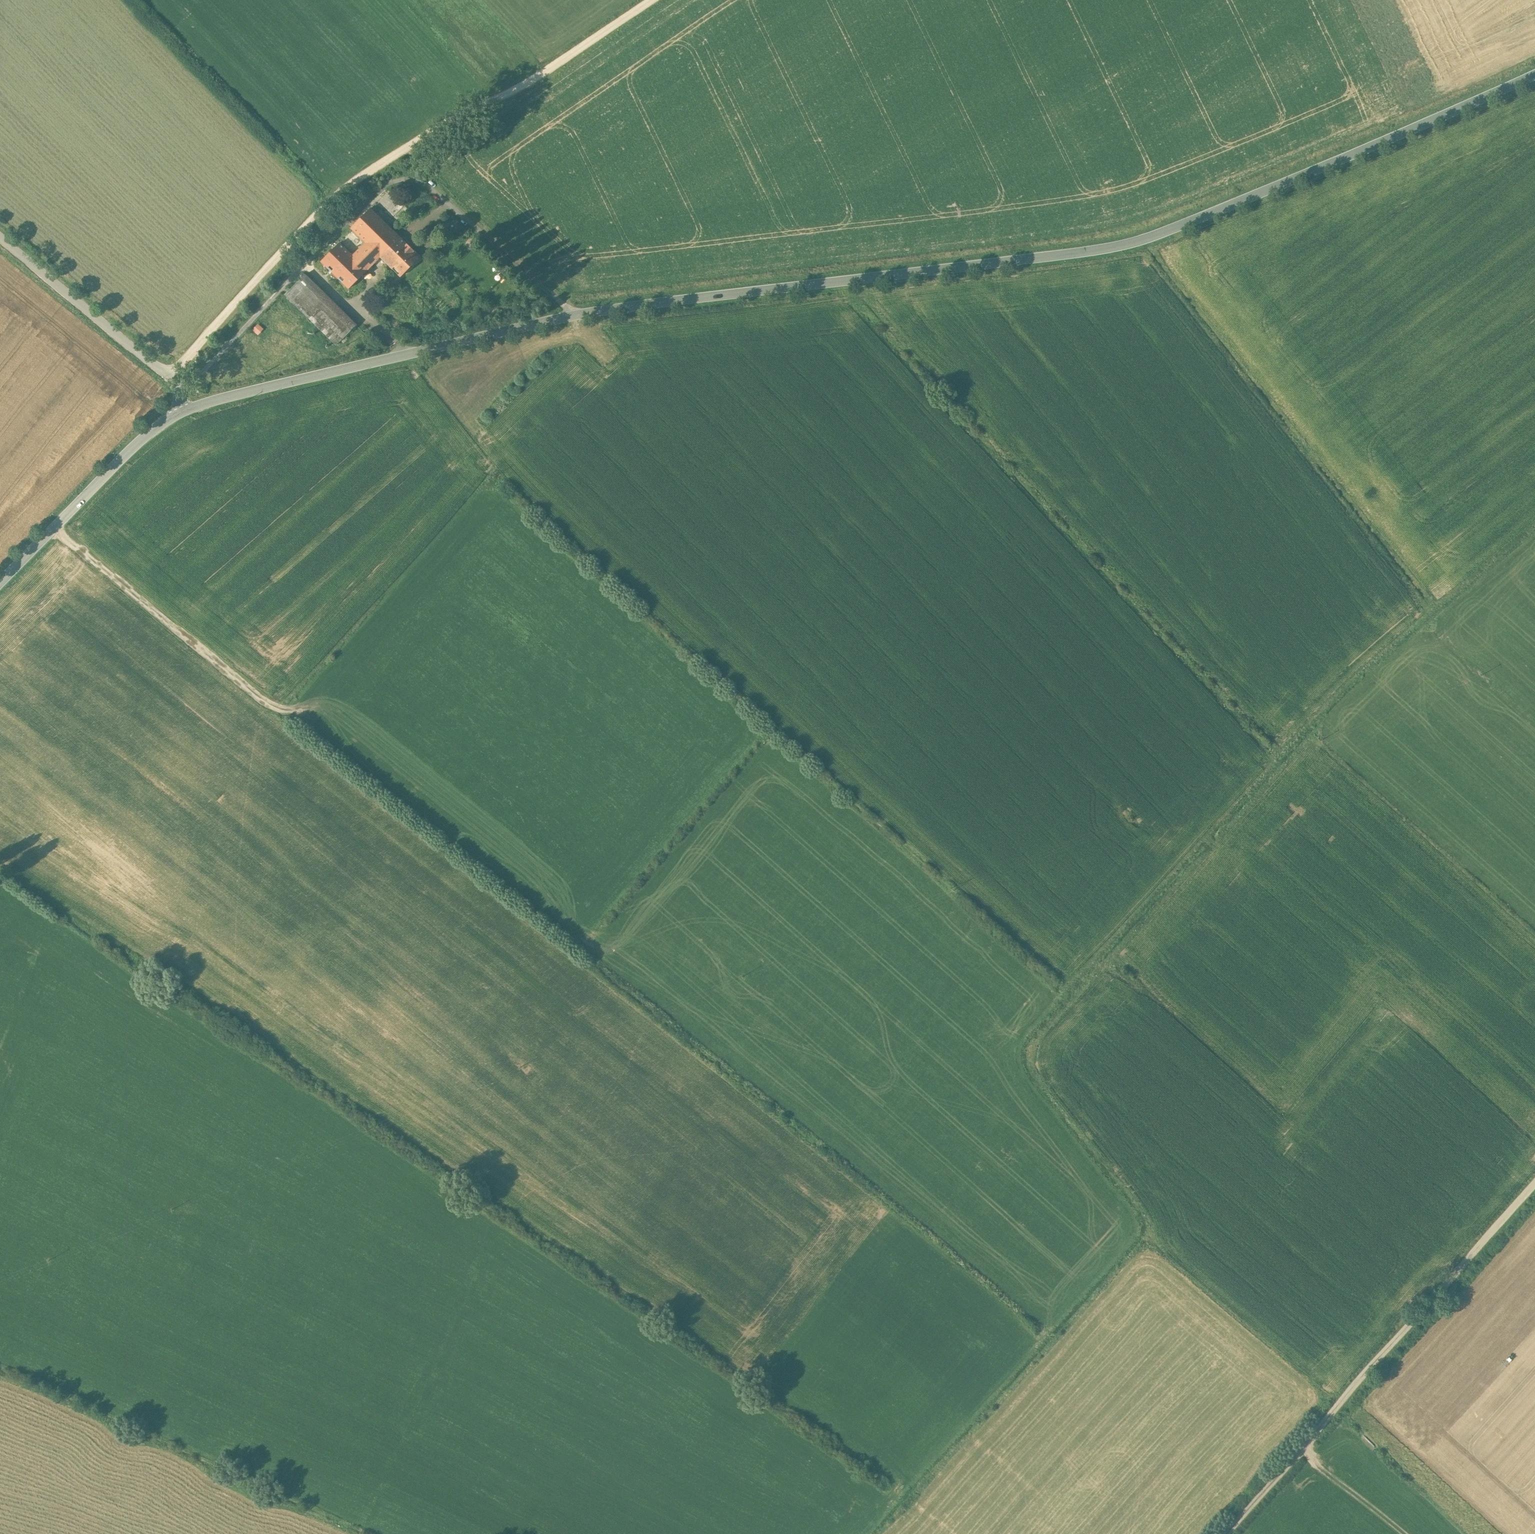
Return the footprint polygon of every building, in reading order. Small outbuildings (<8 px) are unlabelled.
[(401,237),(371,208),(351,228),(365,242),(353,255),(340,242),(321,261),(349,289),(381,257),(401,237)] [(401,237),(381,257),(401,277),(421,257),(401,237)] [(357,325),(305,274),(285,294),(337,345),(357,325)] [(252,329),(258,333),(263,327),(257,322),(252,329)]
